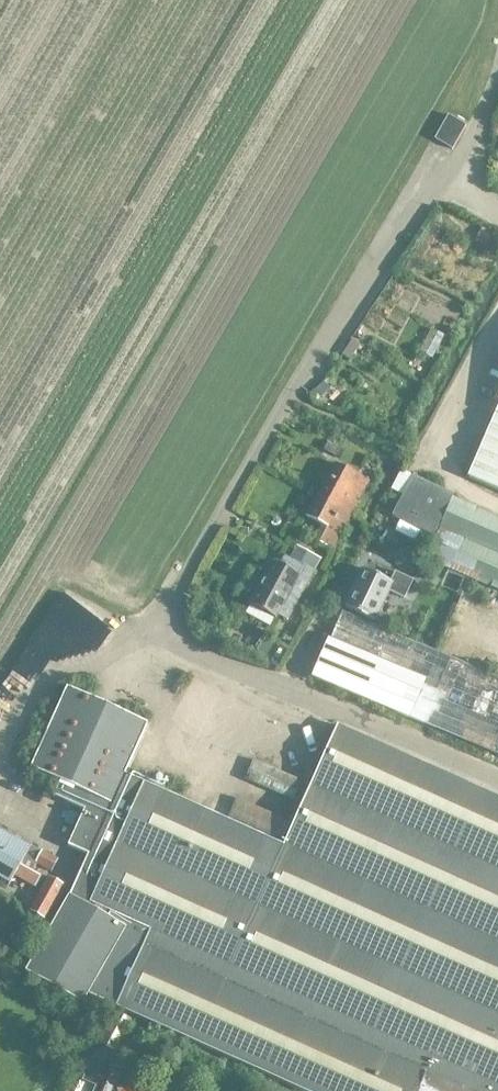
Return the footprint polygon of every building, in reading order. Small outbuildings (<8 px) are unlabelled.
[(452,149),(466,125),(448,114),(434,138),(452,149)] [(481,224),(473,236),(484,243),(492,231),(481,224)] [(437,279),(418,269),(414,277),(433,287),(437,279)] [(424,345),(437,352),(449,330),(436,322),(424,345)] [(342,353),(351,359),(360,345),(352,339),(342,353)] [(324,380),(312,394),(317,404),(321,402),(333,388),(324,380)] [(467,477),(497,490),(497,405),(467,477)] [(320,441),(316,448),(336,458),(339,450),(320,441)] [(369,480),(335,463),(317,496),(338,507),(342,501),(354,508),(369,480)] [(453,495),(413,475),(392,514),(422,530),(418,538),(429,544),(444,516),(452,497),(453,495)] [(317,496),(306,516),(322,524),(314,539),(332,548),(354,508),(342,501),(338,507),(317,496)] [(444,516),(426,557),(497,588),(497,517),(452,497),(444,516)] [(399,545),(394,555),(405,560),(410,551),(399,545)] [(262,583),(250,604),(262,611),(275,618),(277,614),(287,620),(313,571),(299,563),(284,555),(279,564),(273,561),(262,583)] [(362,568),(343,606),(373,621),(388,591),(404,598),(413,580),(394,571),(390,581),(362,568)] [(336,624),(331,622),(325,635),(328,637),(312,676),(410,717),(497,754),(497,677),(342,611),(336,624)] [(71,894),(26,970),(83,1003),(90,993),(117,1006),(307,1090),(497,1090),(497,796),(338,724),(284,845),(125,773),(148,723),(67,687),(31,767),(61,781),(55,795),(85,808),(69,844),(89,853),(71,894)] [(259,765),(252,782),(297,802),(305,785),(259,765)] [(243,802),(236,819),(281,838),(288,822),(243,802)] [(8,886),(14,876),(34,888),(41,876),(33,871),(36,862),(43,850),(32,844),(0,827),(0,882),(8,886)] [(43,850),(36,862),(52,871),(58,859),(43,850)] [(47,876),(28,910),(44,919),(64,886),(47,876)] [(132,1019),(116,1010),(100,1041),(116,1049),(132,1019)] [(156,1031),(137,1021),(130,1034),(149,1044),(156,1031)] [(103,1090),(143,1090),(146,1086),(112,1071),(98,1064),(90,1083),(104,1090),(103,1090)]
